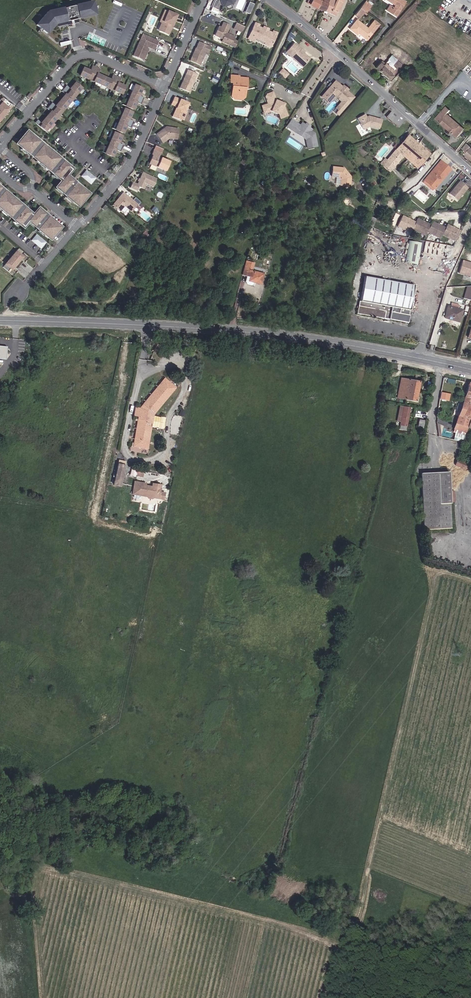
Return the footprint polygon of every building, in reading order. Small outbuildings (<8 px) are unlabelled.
[(232,0),(212,0),(209,6),(218,11),(220,7),(221,7),(228,4),(228,3),(230,4),(232,0)] [(323,13),(329,0),(308,0),(306,5),(323,13)] [(338,15),(343,3),(338,0),(329,0),(323,13),(335,18),(337,14),(338,15)] [(405,4),(399,0),(386,0),(385,1),(396,8),(394,10),(393,9),(390,14),(397,19),(405,4)] [(92,1),(46,11),(34,25),(46,35),(55,25),(95,15),(92,1)] [(247,14),(251,4),(246,1),(241,12),(247,14)] [(364,14),(369,8),(365,4),(359,10),(364,14)] [(175,15),(163,10),(162,14),(164,15),(157,31),(167,35),(170,28),(171,26),(175,15)] [(353,17),(357,21),(364,14),(359,10),(353,17)] [(155,30),(157,31),(164,15),(162,14),(161,15),(162,16),(155,30)] [(231,37),(223,33),(227,25),(221,22),(219,27),(217,26),(213,35),(220,38),(219,41),(232,47),(234,42),(230,40),(231,37)] [(262,25),(256,22),(249,39),(255,42),(257,40),(267,44),(266,45),(272,47),(280,33),(275,31),(273,33),(270,31),(271,29),(265,26),(264,28),(261,26),(262,25)] [(359,36),(366,42),(378,25),(374,22),(367,31),(356,22),(349,31),(356,37),(358,34),(360,35),(359,36)] [(239,32),(241,27),(233,23),(231,29),(235,30),(239,32)] [(141,57),(146,47),(148,47),(153,50),(157,42),(141,35),(133,53),(141,57)] [(304,49),(296,43),(287,53),(304,67),(312,59),(303,50),(304,49)] [(141,57),(133,53),(132,56),(142,60),(148,47),(146,47),(141,57)] [(208,53),(197,48),(191,61),(202,66),(208,53)] [(385,63),(390,67),(395,61),(390,57),(385,63)] [(388,81),(394,74),(380,63),(374,70),(388,81)] [(80,67),(77,74),(82,77),(91,81),(103,86),(112,90),(118,92),(121,85),(114,82),(116,77),(109,74),(107,79),(100,76),(94,73),(96,68),(89,65),(87,70),(80,67)] [(282,80),(286,75),(280,70),(275,75),(282,80)] [(189,92),(195,78),(185,74),(183,78),(183,80),(183,81),(182,81),(179,88),(189,92)] [(240,74),(230,74),(229,83),(231,83),(230,96),(244,96),(244,92),(245,88),(247,88),(248,76),(239,76),(240,74)] [(352,96),(346,90),(345,91),(340,87),(341,86),(333,79),(320,95),(327,101),(331,96),(333,94),(341,100),(339,102),(333,110),(337,113),(352,96)] [(34,118),(32,121),(42,130),(45,126),(53,116),(59,109),(68,99),(74,92),(78,87),(72,82),(67,87),(63,84),(58,90),(62,93),(52,105),(49,101),(44,107),(48,110),(39,120),(38,122),(34,118)] [(139,87),(132,84),(129,89),(125,98),(123,104),(130,107),(133,101),(138,103),(141,96),(136,94),(139,87)] [(287,116),(283,105),(283,104),(275,100),(272,91),(265,93),(264,96),(267,103),(264,104),(266,110),(270,108),(279,112),(281,118),(287,116)] [(341,100),(333,94),(331,96),(339,102),(341,100)] [(1,116),(3,113),(7,109),(10,106),(0,98),(0,117),(1,116)] [(184,112),(187,105),(173,98),(171,102),(176,105),(175,106),(170,116),(180,120),(181,119),(184,112)] [(68,99),(59,109),(61,111),(70,101),(68,99)] [(407,119),(387,103),(385,106),(392,112),(388,117),(400,128),(407,119)] [(270,108),(266,110),(264,104),(260,105),(263,112),(270,110),(278,113),(280,118),(281,118),(279,112),(270,108)] [(128,112),(121,108),(118,114),(114,123),(111,129),(119,132),(122,125),(126,127),(130,121),(125,119),(128,112)] [(458,139),(465,131),(448,116),(448,115),(444,112),(437,121),(458,139)] [(366,114),(359,118),(361,124),(363,123),(366,130),(371,127),(381,130),(383,120),(369,116),(368,117),(366,114)] [(55,118),(53,116),(45,126),(47,128),(55,118)] [(310,130),(311,129),(308,127),(308,126),(305,124),(305,125),(301,123),(300,125),(290,119),(286,126),(300,136),(306,139),(308,147),(318,145),(315,133),(310,130)] [(163,128),(155,134),(161,143),(171,137),(179,141),(184,132),(168,125),(165,127),(165,128),(164,129),(163,128)] [(26,152),(35,141),(29,135),(30,135),(24,130),(14,142),(19,146),(26,152)] [(118,135),(110,131),(108,137),(104,146),(101,152),(108,155),(112,148),(116,150),(119,144),(115,142),(118,135)] [(412,151),(418,145),(406,135),(403,140),(401,142),(411,150),(412,151)] [(405,157),(411,150),(401,142),(400,141),(398,140),(396,142),(393,139),(390,144),(393,146),(380,161),(392,172),(405,157)] [(30,155),(39,144),(35,141),(26,152),(30,155)] [(424,161),(429,155),(424,150),(427,147),(420,142),(418,145),(412,151),(424,161)] [(41,146),(39,144),(30,155),(36,160),(31,166),(34,169),(33,169),(39,174),(49,162),(43,157),(43,158),(40,155),(46,149),(42,145),(41,146)] [(169,162),(159,157),(163,149),(155,145),(151,154),(152,154),(148,163),(165,171),(169,162)] [(418,168),(424,161),(412,151),(411,150),(405,157),(418,168)] [(242,159),(238,165),(242,168),(246,163),(242,159)] [(424,178),(434,186),(449,168),(440,160),(424,178)] [(53,166),(49,162),(39,174),(43,177),(53,166)] [(93,171),(84,163),(80,168),(89,176),(93,171)] [(165,174),(166,171),(149,164),(148,167),(165,174)] [(69,179),(53,166),(43,177),(48,182),(49,181),(54,186),(59,191),(69,179)] [(355,186),(354,176),(348,168),(337,168),(337,177),(342,177),(344,180),(345,186),(355,186)] [(156,178),(141,171),(136,183),(131,181),(129,187),(136,190),(138,186),(143,188),(145,183),(152,186),(156,178)] [(432,189),(434,186),(424,178),(422,180),(432,189)] [(63,194),(73,183),(69,179),(59,191),(63,194)] [(470,188),(460,181),(451,193),(459,200),(470,188)] [(74,205),(85,192),(80,188),(73,183),(63,194),(69,200),(74,205)] [(1,190),(0,191),(0,210),(7,215),(17,204),(11,199),(11,200),(5,195),(6,195),(1,190)] [(117,198),(111,204),(118,210),(123,205),(129,210),(135,203),(122,192),(119,195),(120,196),(119,197),(117,198)] [(21,207),(17,204),(7,215),(11,219),(21,207)] [(26,212),(21,207),(11,219),(16,223),(17,223),(20,226),(25,220),(29,223),(29,222),(41,233),(46,238),(56,226),(51,222),(34,208),(28,215),(26,212)] [(455,241),(460,230),(447,224),(446,227),(432,221),(431,224),(417,218),(416,221),(402,215),(397,225),(410,232),(412,228),(425,235),(427,232),(440,238),(442,235),(455,241)] [(41,241),(33,234),(28,239),(37,247),(41,241)] [(409,240),(405,262),(417,264),(422,243),(409,240)] [(23,250),(18,246),(2,264),(7,269),(10,266),(12,263),(14,265),(16,266),(22,259),(20,257),(18,256),(21,253),(23,250)] [(463,260),(460,274),(470,277),(470,262),(463,260)] [(354,312),(405,322),(406,315),(405,314),(406,310),(407,310),(412,285),(362,275),(357,298),(373,301),(372,307),(355,303),(354,312)] [(252,288),(264,291),(267,281),(252,277),(250,283),(253,284),(252,288)] [(465,310),(449,304),(445,319),(461,323),(465,310)] [(164,378),(139,408),(138,416),(133,447),(147,449),(153,415),(176,388),(164,378)] [(415,401),(419,382),(402,378),(398,397),(415,401)] [(469,383),(453,429),(465,433),(467,428),(470,419),(470,415),(470,404),(470,383),(469,383)] [(441,392),(440,399),(449,401),(450,393),(441,392)] [(405,430),(409,408),(400,407),(397,421),(401,421),(399,429),(405,430)] [(153,426),(165,427),(166,417),(154,416),(153,426)] [(119,487),(125,461),(118,460),(116,468),(113,482),(113,485),(119,487)] [(467,470),(469,465),(457,460),(455,465),(467,470)] [(450,494),(448,472),(421,474),(424,529),(451,528),(450,502),(450,494)] [(164,493),(159,492),(161,485),(152,484),(151,487),(149,486),(148,488),(145,487),(145,486),(146,483),(134,481),(132,494),(146,497),(147,498),(151,499),(153,498),(163,500),(164,493)]
